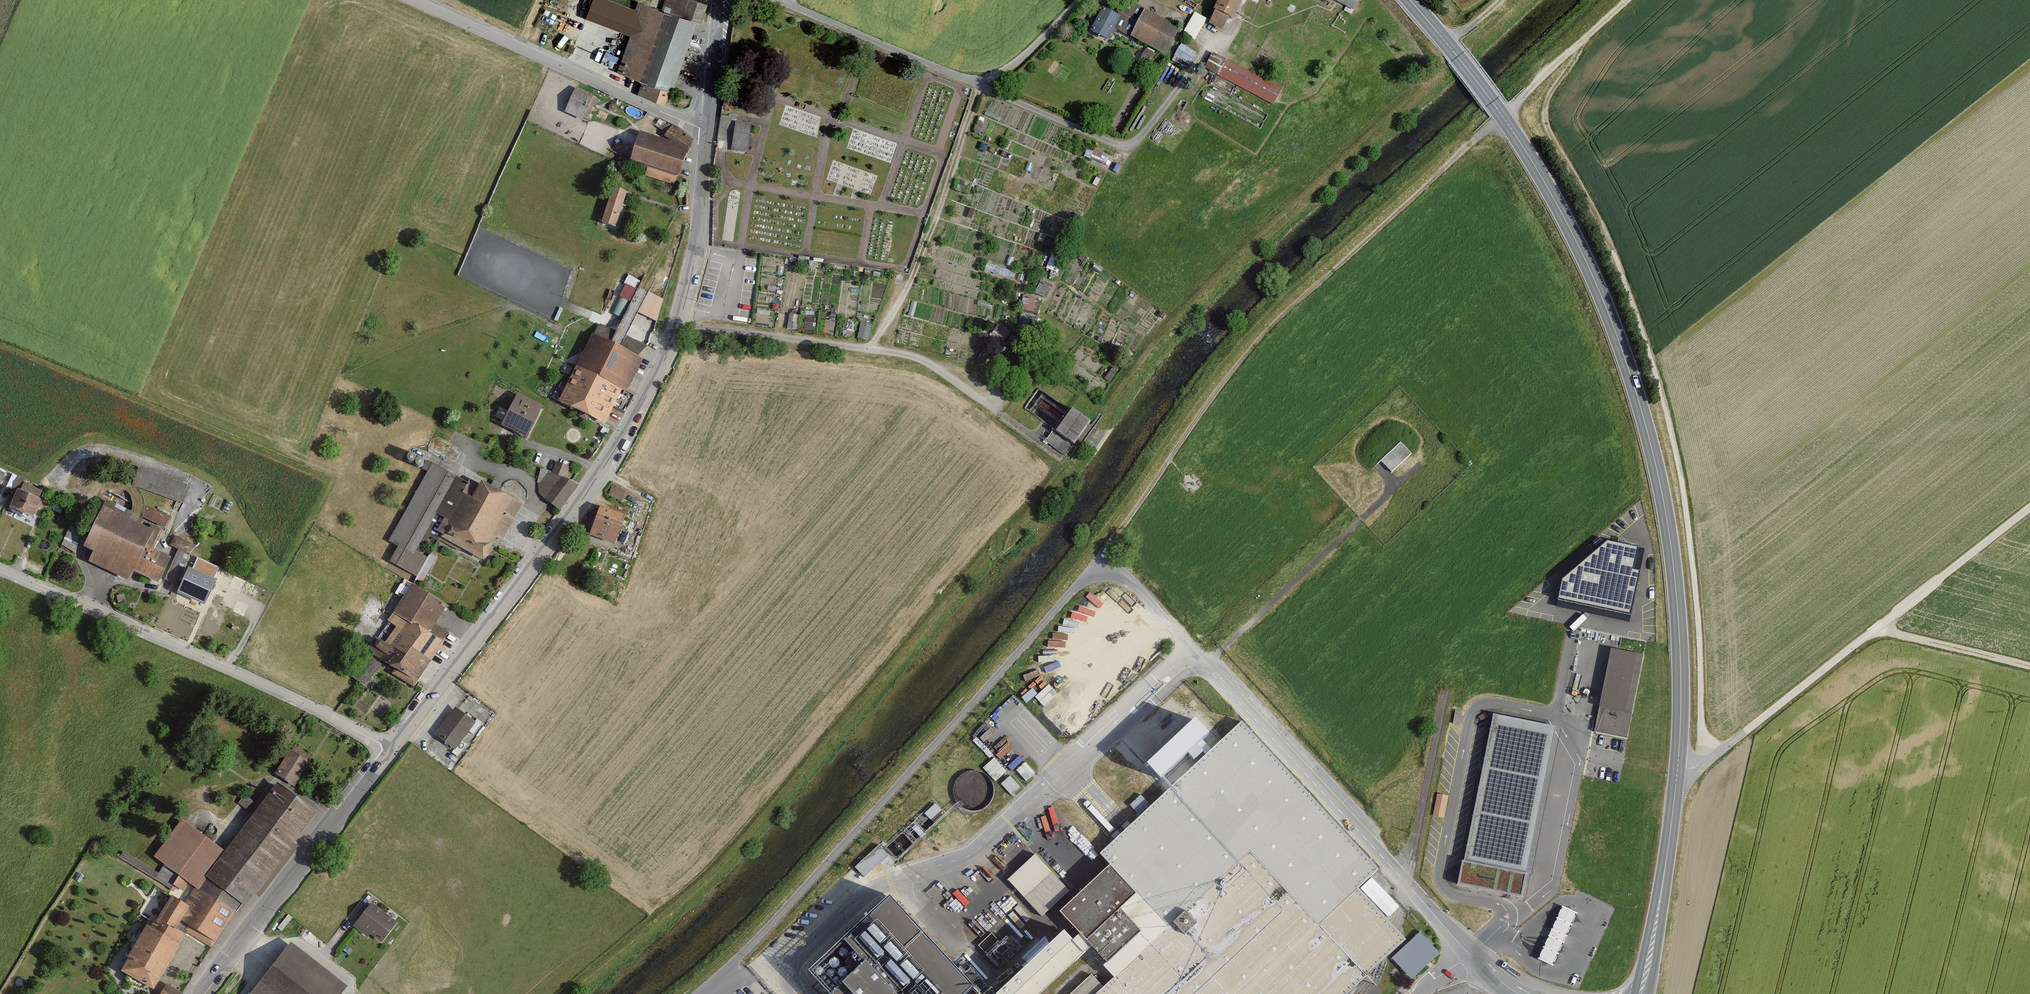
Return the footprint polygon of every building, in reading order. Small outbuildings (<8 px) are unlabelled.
[(636,10),(608,0),(593,0),(588,14),(629,29),(636,10)] [(694,0),(675,0),(671,11),(701,22),(707,4),(694,0)] [(1243,0),(1219,0),(1214,10),(1216,11),(1210,24),(1223,30),(1229,17),(1234,19),(1243,0)] [(1358,0),(1335,0),(1353,9),(1358,0)] [(695,23),(638,3),(636,10),(629,29),(633,30),(618,71),(643,81),(670,90),(671,91),(695,23)] [(1114,29),(1165,55),(1179,29),(1127,3),(1120,17),(1114,29)] [(1108,40),(1114,29),(1120,17),(1103,9),(1091,31),(1108,40)] [(1197,37),(1207,17),(1195,11),(1185,32),(1197,37)] [(1175,54),(1189,63),(1197,51),(1183,42),(1175,54)] [(1148,47),(1140,62),(1154,68),(1162,54),(1148,47)] [(1206,68),(1273,104),(1281,90),(1214,54),(1206,68)] [(670,90),(643,81),(639,93),(665,103),(670,90)] [(582,120),(594,96),(577,88),(565,112),(582,120)] [(692,139),(673,125),(665,136),(688,152),(692,139)] [(750,127),(735,125),(732,150),(747,152),(750,127)] [(679,175),(686,151),(638,137),(631,161),(648,166),(677,175),(679,175)] [(1095,146),(1090,156),(1106,165),(1111,155),(1095,146)] [(677,175),(648,166),(646,176),(674,184),(677,175)] [(602,223),(615,227),(626,193),(613,189),(602,223)] [(628,273),(614,312),(625,316),(639,278),(628,273)] [(1026,294),(1023,309),(1034,312),(1038,296),(1026,294)] [(859,336),(869,339),(872,325),(862,323),(859,336)] [(992,323),(982,362),(1000,367),(1010,328),(992,323)] [(577,368),(621,389),(627,392),(643,359),(638,357),(646,346),(600,324),(594,336),(592,335),(577,368)] [(561,402),(604,423),(621,389),(577,368),(561,402)] [(503,425),(526,437),(542,407),(518,395),(503,425)] [(1046,440),(1066,454),(1089,421),(1073,410),(1071,411),(1057,432),(1054,430),(1046,440)] [(1399,441),(1380,459),(1392,472),(1411,454),(1399,441)] [(552,473),(563,478),(565,479),(569,468),(556,463),(552,473)] [(435,514),(455,477),(432,465),(390,541),(399,546),(391,562),(417,576),(427,558),(415,552),(435,514)] [(563,478),(552,473),(540,467),(537,483),(546,484),(554,490),(563,478)] [(132,485),(180,503),(186,486),(139,468),(132,485)] [(25,480),(18,477),(13,490),(17,492),(10,508),(33,518),(39,502),(37,501),(41,491),(23,484),(25,480)] [(470,480),(468,484),(455,477),(435,514),(448,521),(440,536),(483,559),(497,534),(504,538),(522,504),(482,483),(480,486),(470,480)] [(560,510),(578,485),(565,479),(563,478),(554,490),(546,500),(560,510)] [(610,494),(624,499),(627,490),(613,485),(610,494)] [(170,517),(144,506),(140,516),(166,527),(170,517)] [(132,570),(157,583),(169,559),(152,550),(162,531),(151,526),(149,530),(103,507),(84,546),(95,552),(90,560),(128,579),(132,570)] [(590,535),(614,544),(625,516),(600,507),(590,535)] [(80,520),(74,517),(62,545),(75,551),(80,520)] [(1638,547),(1607,540),(1561,579),(1557,599),(1630,615),(1640,571),(1633,570),(1638,547)] [(431,553),(417,577),(424,580),(437,556),(431,553)] [(180,591),(204,601),(219,567),(197,557),(193,568),(190,567),(180,591)] [(366,649),(417,681),(447,633),(434,624),(446,606),(411,585),(391,617),(366,649)] [(1643,654),(1612,648),(1597,730),(1628,736),(1643,654)] [(369,655),(352,676),(363,685),(380,664),(369,655)] [(435,735),(454,749),(474,722),(455,708),(435,735)] [(1555,726),(1494,714),(1460,883),(1521,896),(1555,726)] [(1358,982),(1381,961),(1404,939),(1396,930),(1390,924),(1356,887),(1377,868),(1241,723),(1152,807),(1141,795),(1130,805),(1141,817),(1102,853),(1112,864),(1062,911),(1082,932),(1092,943),(1109,961),(1105,966),(1116,977),(1103,989),(1098,993),(1346,993),(1358,982)] [(294,786),(310,763),(291,750),(275,774),(294,786)] [(984,765),(997,781),(1008,772),(996,756),(984,765)] [(1017,768),(1028,780),(1037,772),(1026,760),(1017,768)] [(1010,774),(1002,782),(1011,792),(1020,785),(1010,774)] [(195,887),(235,910),(239,913),(255,893),(260,897),(298,847),(293,843),(316,812),(277,783),(225,852),(182,819),(155,857),(165,864),(187,881),(195,887)] [(1434,814),(1446,816),(1450,794),(1438,792),(1434,814)] [(249,809),(254,802),(244,795),(240,802),(249,809)] [(932,816),(941,809),(937,803),(928,810),(932,816)] [(878,843),(855,864),(864,875),(888,854),(878,843)] [(187,881),(165,864),(156,879),(171,888),(174,884),(182,889),(187,881)] [(211,947),(235,910),(195,887),(185,904),(172,896),(155,924),(153,923),(151,928),(179,945),(187,932),(211,947)] [(972,986),(980,993),(994,993),(970,968),(961,976),(889,899),(845,940),(866,962),(833,992),(835,993),(963,993),(972,986)] [(357,922),(382,941),(397,923),(372,903),(357,922)] [(1552,963),(1576,911),(1561,904),(1537,956),(1552,963)] [(153,988),(179,945),(151,928),(147,926),(121,969),(153,988)] [(1092,943),(1082,932),(1073,941),(1064,932),(996,993),(1038,993),(1092,943)] [(1412,977),(1438,953),(1419,933),(1394,958),(1412,977)] [(251,993),(339,993),(346,985),(291,942),(251,993)] [(1103,989),(1091,976),(1072,993),(1098,993),(1103,989)] [(181,993),(167,984),(160,993),(181,993)]
